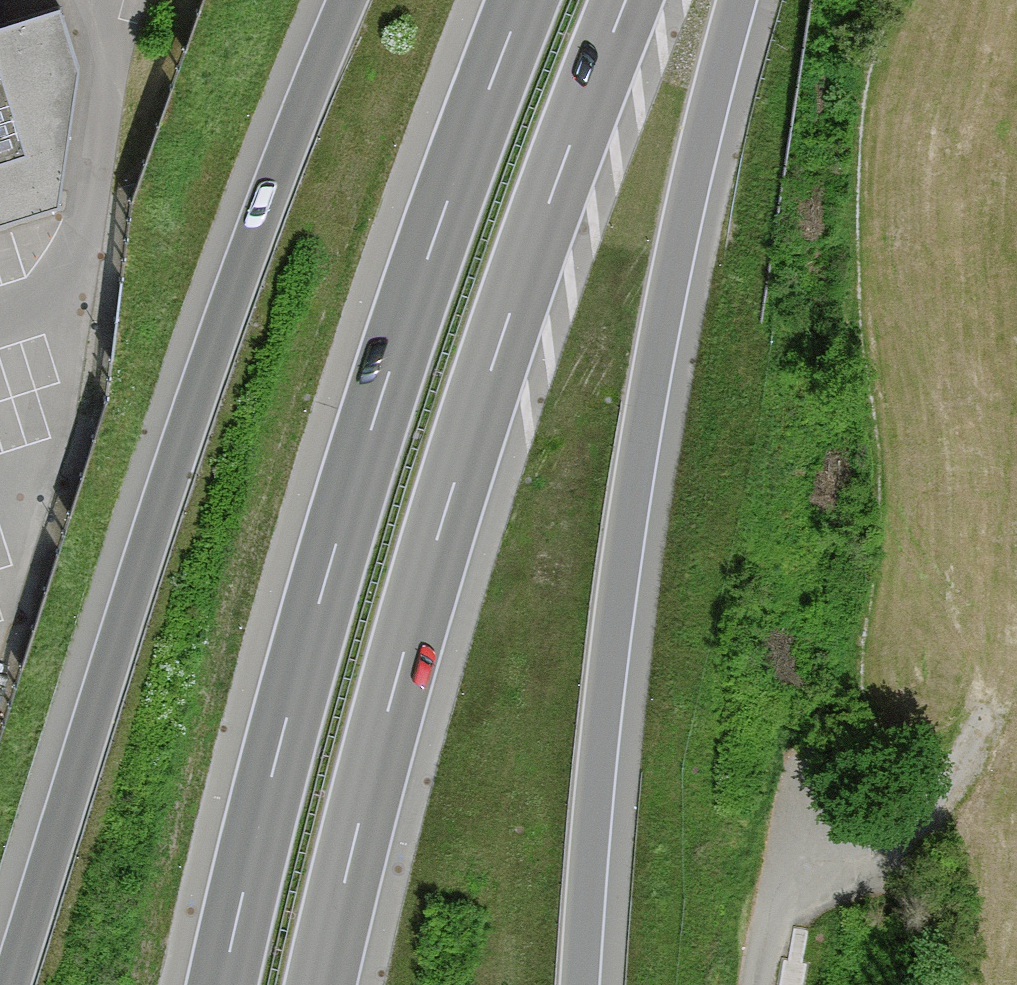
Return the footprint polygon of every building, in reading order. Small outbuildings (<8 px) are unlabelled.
[(0,118),(0,147),(8,144),(0,118)]
